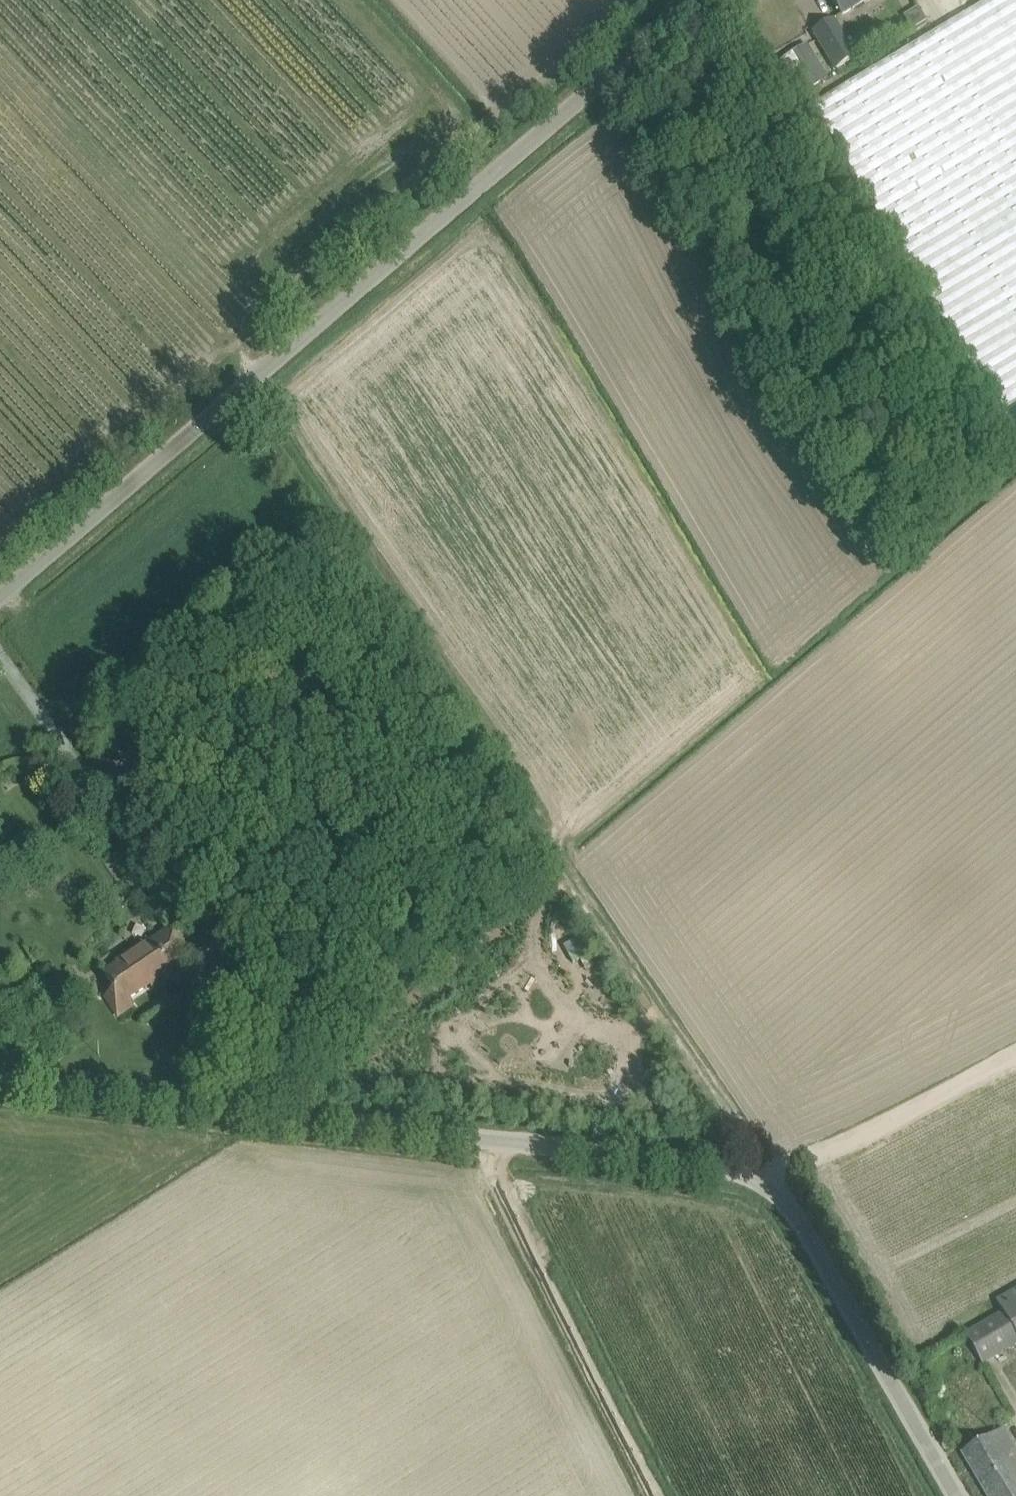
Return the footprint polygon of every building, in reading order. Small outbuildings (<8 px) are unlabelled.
[(996,414),(1015,402),(1015,0),(991,0),(813,106),(996,414)] [(841,15),(866,0),(832,0),(841,15)] [(911,30),(928,21),(920,7),(903,17),(911,30)] [(833,20),(814,31),(836,69),(855,58),(833,20)] [(823,77),(804,46),(780,60),(798,92),(823,77)] [(116,961),(119,964),(103,975),(114,991),(106,997),(118,1015),(133,1005),(129,999),(161,977),(163,981),(191,963),(169,930),(137,952),(135,949),(116,961)] [(982,1364),(1015,1344),(1015,1290),(996,1301),(1003,1312),(965,1334),(982,1364)] [(1003,1428),(961,1453),(986,1495),(1015,1495),(1015,1450),(1003,1428)]
